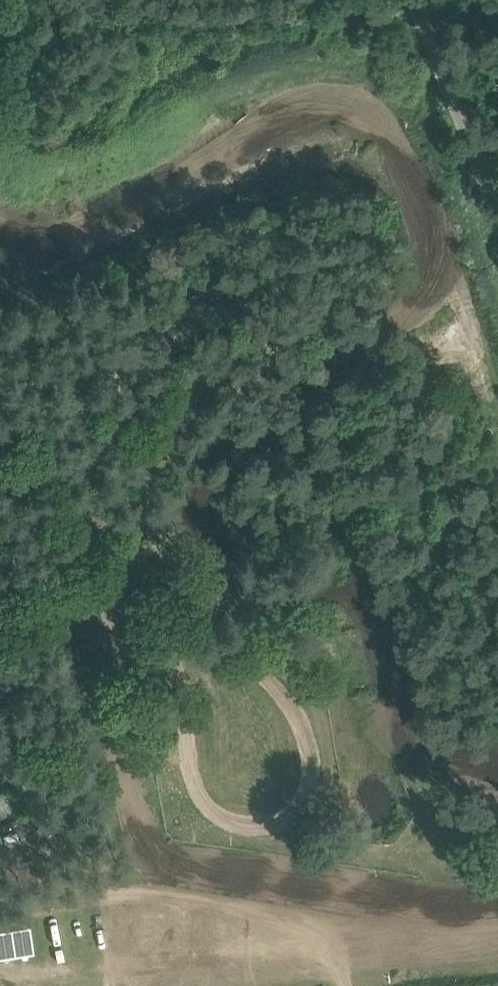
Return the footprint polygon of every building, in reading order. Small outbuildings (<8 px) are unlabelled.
[(15,808),(0,767),(0,814),(15,808)]
